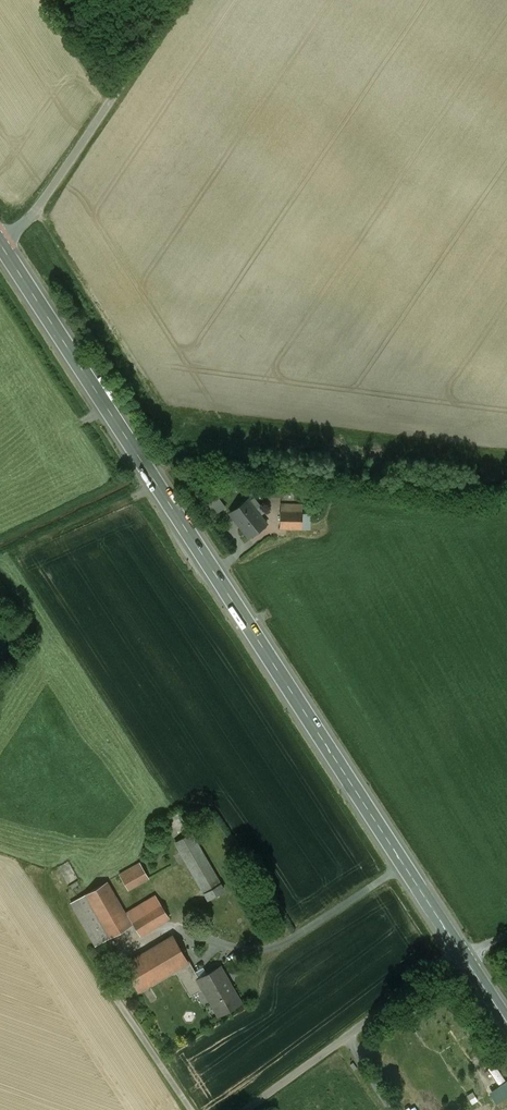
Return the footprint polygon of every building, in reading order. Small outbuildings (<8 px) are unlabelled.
[(218,497),(208,505),(215,515),(226,507),(218,497)] [(268,524),(248,499),(229,514),(249,539),(268,524)] [(302,503),(279,503),(279,529),(302,529),(302,503)] [(191,834),(176,842),(209,900),(224,891),(191,834)] [(140,863),(120,875),(128,890),(149,878),(140,863)] [(131,926),(107,883),(71,903),(96,946),(131,926)] [(170,918),(155,896),(127,913),(140,936),(170,918)] [(173,936),(123,965),(138,992),(175,970),(188,962),(173,936)] [(175,970),(188,994),(202,986),(198,980),(188,962),(175,970)] [(241,1003),(221,967),(198,980),(202,986),(218,1016),(241,1003)] [(478,1070),(482,1081),(494,1076),(498,1087),(504,1084),(495,1063),(478,1070)]
